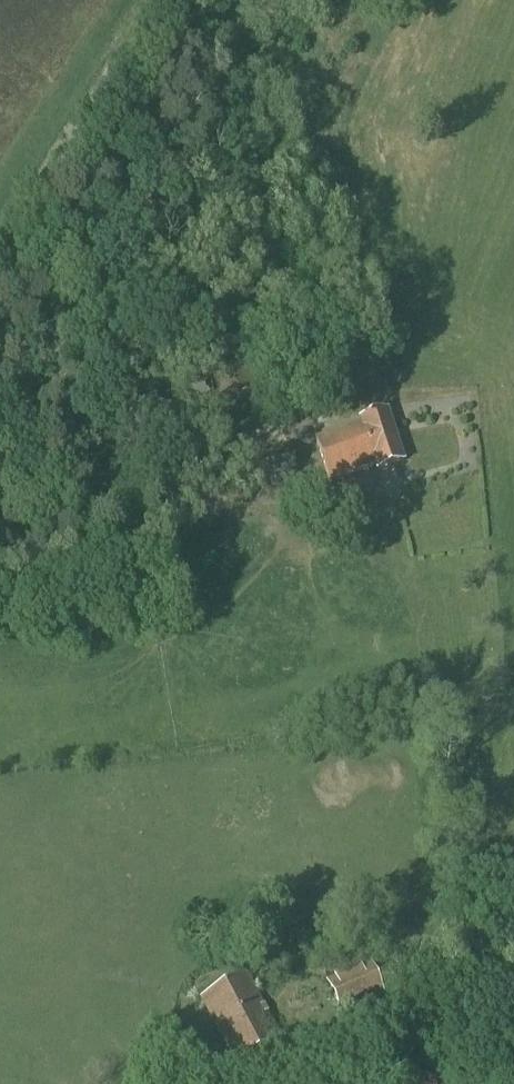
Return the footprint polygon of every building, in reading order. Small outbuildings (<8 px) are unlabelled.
[(217,401),(256,391),(241,344),(203,353),(217,401)] [(206,377),(181,385),(185,402),(211,394),(206,377)] [(378,471),(404,462),(387,412),(360,421),(362,424),(315,440),(330,481),(376,466),(378,471)] [(376,502),(360,505),(362,515),(378,512),(376,502)] [(370,964),(329,983),(342,1016),(384,997),(370,964)] [(235,1062),(279,1039),(247,977),(210,997),(217,1010),(209,1014),(235,1062)] [(406,1070),(405,1083),(422,1083),(423,1071),(406,1070)]
